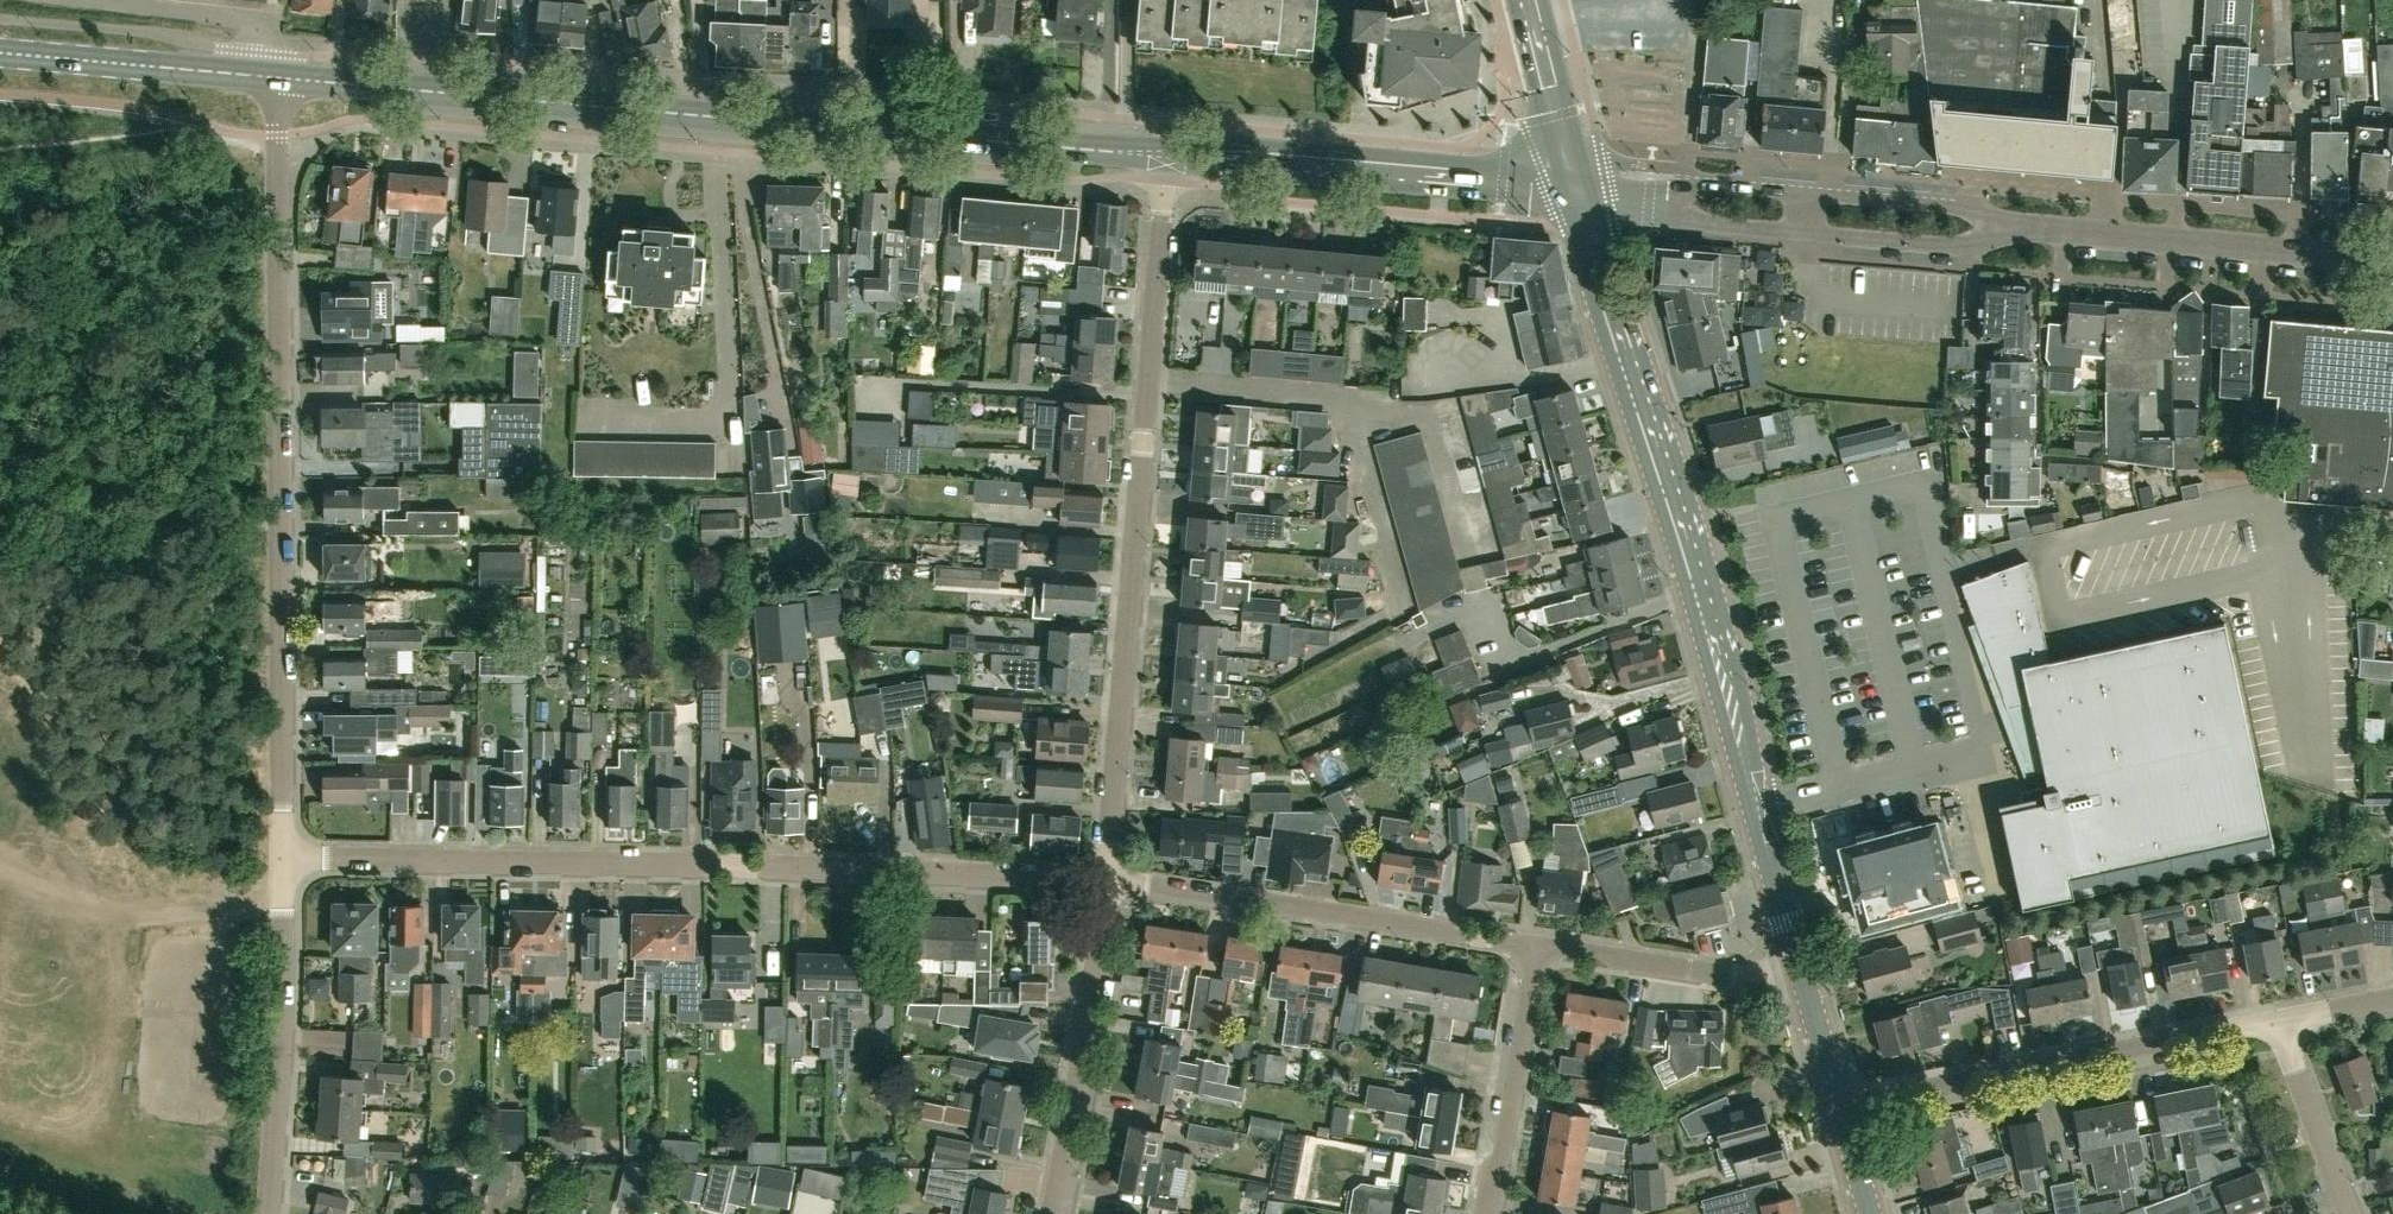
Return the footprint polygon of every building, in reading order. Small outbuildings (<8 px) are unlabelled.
[(293,10),(331,14),(333,0),(294,0),(293,10)] [(390,0),(351,0),(350,16),(387,20),(390,0)] [(457,22),(462,23),(461,29),(494,34),(498,0),(460,0),(457,22)] [(535,43),(558,45),(563,0),(540,0),(535,43)] [(558,45),(582,47),(586,7),(568,5),(569,0),(563,0),(558,45)] [(634,57),(670,51),(666,30),(660,31),(654,2),(625,7),(624,0),(612,0),(613,9),(615,9),(617,21),(627,20),(634,57)] [(739,0),(716,0),(715,23),(711,23),(711,39),(718,43),(716,63),(740,65),(742,24),(739,23),(740,10),(739,9),(739,0)] [(768,6),(767,6),(767,0),(739,0),(739,9),(740,10),(739,23),(742,24),(740,65),(764,66),(768,6)] [(776,6),(768,6),(764,66),(788,67),(788,66),(792,0),(776,0),(776,6)] [(788,66),(812,67),(813,46),(820,43),(821,27),(820,27),(822,2),(793,1),(793,0),(792,0),(788,66)] [(867,23),(910,24),(911,0),(868,0),(867,23)] [(978,31),(981,31),(981,36),(1000,37),(1000,32),(1011,33),(1013,0),(964,0),(963,10),(980,11),(978,31)] [(1054,37),(1096,40),(1099,0),(1058,0),(1054,37)] [(1135,44),(1137,45),(1136,51),(1153,52),(1154,46),(1187,49),(1188,44),(1222,47),(1222,40),(1260,43),(1259,50),(1295,53),(1295,57),(1311,58),(1316,0),(1139,0),(1135,44)] [(1463,2),(1470,1),(1470,0),(1395,0),(1397,8),(1383,11),(1358,9),(1356,33),(1366,100),(1401,104),(1474,82),(1478,32),(1469,31),(1463,2)] [(2088,98),(2091,57),(2084,56),(2086,35),(2073,34),(2075,5),(2012,0),(1916,0),(1917,6),(1921,42),(1936,161),(2109,176),(2114,100),(2088,98)] [(2244,108),(2245,94),(2248,53),(2249,46),(2252,0),(2204,0),(2201,44),(2214,45),(2214,53),(2189,51),(2187,79),(2193,79),(2185,188),(2237,192),(2244,108)] [(2268,96),(2270,64),(2293,63),(2289,0),(2253,0),(2256,54),(2248,53),(2245,94),(2268,96)] [(1821,152),(1827,78),(1796,75),(1801,9),(1763,6),(1756,95),(1764,96),(1760,146),(1821,152)] [(1866,43),(1872,44),(1873,76),(1906,75),(1909,75),(1908,43),(1921,42),(1917,6),(1890,7),(1869,7),(1869,22),(1866,22),(1866,43)] [(627,20),(617,21),(611,22),(609,11),(599,13),(608,62),(634,57),(627,20)] [(2346,154),(2346,100),(2344,76),(2344,74),(2341,43),(2341,42),(2340,32),(2307,33),(2306,30),(2293,31),(2296,79),(2329,77),(2330,105),(2320,105),(2321,117),(2308,117),(2309,196),(2346,197),(2346,154)] [(1739,144),(1744,97),(1741,97),(1747,42),(1708,38),(1698,140),(1739,144)] [(2344,76),(2346,100),(2367,99),(2365,75),(2358,75),(2357,61),(2356,61),(2354,41),(2341,42),(2341,43),(2344,74),(2344,76)] [(1919,159),(1936,161),(1921,42),(1908,43),(1909,75),(1906,75),(1905,89),(1904,89),(1904,97),(1894,96),(1891,120),(1894,121),(1895,130),(1893,163),(1919,165),(1919,159)] [(2379,106),(2392,106),(2392,43),(2375,44),(2379,106)] [(2147,188),(2150,90),(2127,89),(2124,188),(2147,188)] [(2150,90),(2147,188),(2171,189),(2173,141),(2157,140),(2157,134),(2165,134),(2166,91),(2150,90)] [(1891,120),(1894,96),(1880,95),(1879,107),(1856,105),(1852,154),(1875,156),(1875,162),(1893,163),(1895,130),(1894,121),(1891,120)] [(2244,108),(2237,192),(2289,196),(2289,194),(2292,194),(2293,181),(2288,181),(2291,138),(2288,104),(2276,103),(2275,121),(2264,121),(2265,109),(2244,108)] [(2381,126),(2382,107),(2364,105),(2362,124),(2354,123),(2351,154),(2360,155),(2355,201),(2380,203),(2387,127),(2381,126)] [(2392,204),(2392,108),(2382,107),(2381,126),(2387,127),(2380,203),(2392,204)] [(325,241),(340,243),(340,244),(362,246),(365,220),(367,221),(372,167),(358,166),(357,171),(332,169),(325,241)] [(416,209),(419,176),(406,175),(407,170),(394,169),(394,174),(389,174),(386,216),(400,217),(399,234),(414,236),(416,209)] [(433,227),(448,215),(448,211),(446,211),(449,179),(447,178),(447,172),(431,171),(431,177),(419,176),(416,209),(414,236),(413,252),(431,253),(433,227)] [(523,255),(527,208),(505,206),(507,182),(469,179),(465,227),(489,229),(487,252),(523,255)] [(558,189),(558,183),(545,182),(544,187),(540,187),(536,232),(556,233),(554,253),(573,254),(579,190),(558,189)] [(796,188),(767,187),(767,238),(767,245),(781,245),(781,248),(795,248),(796,188)] [(824,188),(796,188),(795,248),(795,263),(810,263),(810,250),(829,250),(830,228),(823,228),(824,188)] [(885,232),(886,228),(889,193),(860,191),(856,229),(854,228),(853,241),(857,242),(856,255),(870,256),(872,231),(883,232),(885,232)] [(907,230),(902,230),(898,281),(917,283),(920,257),(920,254),(922,237),(937,238),(941,197),(910,195),(907,230)] [(964,200),(963,209),(951,208),(943,323),(953,324),(956,291),(960,291),(963,238),(980,239),(979,257),(993,258),(995,241),(993,241),(996,203),(964,200)] [(1025,244),(1029,206),(996,203),(993,241),(995,241),(1025,244)] [(1120,270),(1122,248),(1125,207),(1093,204),(1089,245),(1100,246),(1098,268),(1120,270)] [(1029,206),(1025,244),(1027,244),(1025,254),(1054,257),(1054,258),(1070,260),(1075,211),(1060,209),(1029,206)] [(898,281),(902,230),(886,228),(885,232),(883,232),(881,256),(881,257),(879,277),(864,277),(863,300),(897,300),(898,281)] [(622,300),(684,305),(684,301),(702,303),(703,288),(706,257),(692,256),(694,234),(623,229),(622,251),(608,250),(605,295),(623,296),(622,300)] [(1522,281),(1526,242),(1494,240),(1491,279),(1499,280),(1498,299),(1511,300),(1512,286),(1522,281)] [(1225,292),(1229,244),(1198,241),(1194,279),(1196,279),(1195,289),(1225,292)] [(1535,278),(1563,271),(1556,243),(1526,242),(1522,281),(1524,280),(1526,286),(1535,284),(1535,278)] [(1257,285),(1261,247),(1229,244),(1225,292),(1256,295),(1257,285)] [(1287,288),(1291,250),(1261,247),(1257,285),(1287,288)] [(795,263),(795,248),(781,248),(780,262),(795,263)] [(1737,291),(1740,256),(1657,248),(1653,286),(1658,287),(1678,371),(1728,359),(1713,296),(1736,298),(1737,291)] [(1318,300),(1322,253),(1291,250),(1287,288),(1288,288),(1287,297),(1318,300)] [(829,301),(837,301),(848,300),(848,253),(828,253),(829,301)] [(1349,303),(1352,255),(1322,253),(1318,300),(1349,303)] [(1352,255),(1349,303),(1380,306),(1381,296),(1379,296),(1382,258),(1352,255)] [(991,278),(1004,279),(1006,261),(993,260),(991,278)] [(1527,291),(1565,282),(1563,271),(1535,278),(1535,284),(1526,286),(1527,291)] [(1483,300),(1485,277),(1468,276),(1466,299),(1483,300)] [(1069,301),(1103,303),(1104,283),(1078,281),(1078,288),(1040,287),(1039,299),(1069,301)] [(1545,308),(1570,302),(1565,282),(1527,291),(1531,309),(1536,331),(1549,327),(1545,308)] [(382,340),(381,324),(393,324),(392,283),(352,283),(352,293),(320,293),(320,309),(324,309),(324,340),(382,340)] [(2011,307),(2012,286),(1982,285),(1979,339),(1999,340),(1998,354),(2000,354),(2002,337),(2006,338),(2008,307),(2011,307)] [(2023,351),(2027,351),(2031,287),(2012,286),(2011,307),(2008,307),(2006,338),(2002,337),(2000,354),(1999,361),(1998,363),(2022,363),(2023,351)] [(518,335),(521,299),(493,297),(491,333),(518,335)] [(1426,330),(1427,297),(1403,297),(1402,330),(1426,330)] [(2105,342),(2100,341),(2103,305),(2095,304),(2088,297),(2081,303),(2064,302),(2062,323),(2049,322),(2046,357),(2049,362),(2047,389),(2074,390),(2074,387),(2081,379),(2082,355),(2105,357),(2105,342)] [(579,343),(582,302),(561,300),(557,345),(579,347),(579,343)] [(1536,331),(1531,309),(1514,313),(1520,342),(1526,369),(1583,356),(1570,302),(1545,308),(1549,327),(1536,331)] [(2210,389),(2219,390),(2219,391),(2249,394),(2249,392),(2263,393),(2267,348),(2266,348),(2251,347),(2253,327),(2247,326),(2248,307),(2213,304),(2210,345),(2221,346),(2220,362),(2211,362),(2210,389)] [(2105,342),(2105,357),(2105,391),(2106,459),(2174,468),(2173,439),(2139,440),(2138,391),(2156,391),(2156,353),(2171,353),(2171,350),(2177,349),(2179,311),(2170,311),(2170,310),(2128,307),(2128,312),(2104,313),(2105,342)] [(2171,353),(2173,439),(2174,468),(2203,469),(2204,435),(2198,435),(2201,312),(2179,311),(2177,349),(2171,350),(2171,353)] [(1056,333),(1055,344),(1074,346),(1109,349),(1113,349),(1115,319),(1101,318),(1077,316),(1075,335),(1056,333)] [(2267,348),(2263,393),(2263,396),(2277,397),(2273,442),(2287,442),(2282,500),(2392,509),(2392,329),(2269,318),(2266,348),(2267,348)] [(1754,330),(1753,324),(1742,326),(1739,327),(1751,387),(1765,384),(1754,330)] [(445,325),(421,325),(421,340),(445,340),(445,325)] [(1040,332),(1040,343),(1055,344),(1056,333),(1040,332)] [(1040,343),(1039,355),(1054,357),(1054,360),(1073,361),(1072,378),(1110,381),(1113,349),(1109,349),(1074,346),(1055,344),(1040,343)] [(423,365),(423,344),(402,344),(402,364),(423,365)] [(2036,363),(2027,351),(2023,351),(2022,363),(1998,363),(1999,361),(1986,361),(1986,391),(2036,391),(2036,363)] [(324,365),(321,367),(321,378),(324,379),(324,385),(365,384),(365,371),(396,371),(396,354),(376,354),(376,356),(365,356),(365,354),(324,354),(324,365)] [(1256,367),(1255,383),(1344,386),(1344,369),(1256,367)] [(538,396),(539,374),(514,373),(514,396),(538,396)] [(1541,429),(1579,419),(1571,390),(1535,400),(1533,392),(1518,396),(1516,388),(1483,392),(1486,402),(1489,412),(1489,414),(1512,408),(1516,421),(1537,415),(1540,428),(1541,429)] [(2035,420),(2036,391),(1986,391),(1986,415),(2020,414),(2021,420),(2035,420)] [(1461,407),(1486,402),(1483,392),(1457,395),(1461,407)] [(392,412),(324,412),(325,442),(363,442),(363,460),(405,460),(404,400),(392,400),(392,412)] [(1109,408),(1109,404),(1039,400),(1037,425),(1064,427),(1064,426),(1107,429),(1107,425),(1110,426),(1113,424),(1114,410),(1111,408),(1109,408)] [(489,402),(488,426),(464,426),(464,457),(460,457),(460,476),(486,476),(488,476),(518,477),(543,477),(544,403),(489,402)] [(1464,419),(1489,412),(1486,402),(1461,407),(1464,419)] [(1195,439),(1248,444),(1251,406),(1222,404),(1221,413),(1197,411),(1195,439)] [(1468,431),(1492,424),(1489,414),(1489,412),(1464,419),(1468,431)] [(1718,466),(1767,456),(1763,436),(1778,433),(1774,413),(1710,427),(1718,466)] [(820,414),(801,419),(808,442),(826,437),(820,414)] [(2034,446),(2035,420),(2021,420),(2020,414),(1986,415),(1986,438),(2020,438),(2020,446),(2034,446)] [(1548,456),(1587,446),(1579,419),(1541,429),(1540,428),(1530,431),(1538,458),(1544,457),(1548,456)] [(913,444),(934,445),(935,424),(914,423),(913,444)] [(1471,444),(1495,436),(1492,424),(1468,431),(1471,444)] [(1865,452),(1897,445),(1892,424),(1860,432),(1865,452)] [(1047,451),(1105,455),(1107,429),(1064,426),(1064,427),(1037,425),(1036,425),(1034,451),(1047,451)] [(1332,428),(1302,426),(1300,448),(1304,448),(1330,450),(1332,428)] [(948,443),(970,444),(970,431),(949,430),(948,443)] [(755,471),(751,471),(752,492),(755,519),(783,516),(781,490),(789,492),(791,514),(824,511),(821,477),(789,479),(787,457),(785,431),(764,432),(752,433),(755,471)] [(1399,452),(1423,445),(1419,433),(1396,439),(1399,452)] [(1475,456),(1498,449),(1495,436),(1471,444),(1475,456)] [(2034,458),(2034,446),(2020,446),(2020,438),(1986,438),(1987,467),(2019,467),(2019,468),(2039,468),(2039,458),(2034,458)] [(1248,445),(1248,444),(1195,439),(1192,468),(1232,472),(1247,473),(1249,445),(1248,445)] [(1376,459),(1399,452),(1396,439),(1372,446),(1376,459)] [(589,477),(589,441),(574,441),(573,477),(589,477)] [(605,477),(605,442),(589,441),(589,477),(605,477)] [(620,477),(621,442),(605,442),(605,477),(620,477)] [(636,478),(637,442),(621,442),(620,477),(636,478)] [(652,478),(652,442),(637,442),(636,478),(652,478)] [(668,478),(668,443),(652,442),(652,478),(668,478)] [(683,478),(684,443),(668,443),(668,478),(683,478)] [(699,479),(700,443),(684,443),(683,478),(699,479)] [(700,443),(699,479),(715,479),(715,443),(700,443)] [(867,472),(869,444),(852,443),(852,463),(852,471),(852,472),(867,472)] [(882,473),(884,444),(869,444),(867,472),(882,473)] [(884,444),(882,473),(897,474),(899,445),(884,444)] [(1403,464),(1427,457),(1423,445),(1399,452),(1403,464)] [(1536,490),(1594,473),(1587,446),(1548,456),(1544,457),(1547,469),(1551,467),(1555,483),(1536,489),(1536,490)] [(1332,452),(1304,449),(1303,460),(1331,463),(1332,452)] [(1502,462),(1499,450),(1498,449),(1475,456),(1478,468),(1502,462)] [(1105,455),(1047,451),(1045,478),(1104,482),(1104,479),(1106,479),(1110,477),(1111,463),(1107,461),(1105,461),(1105,455)] [(1379,471),(1403,464),(1399,452),(1376,459),(1379,471)] [(1407,477),(1430,470),(1427,457),(1403,464),(1407,477)] [(1383,483),(1407,477),(1403,464),(1379,471),(1383,483)] [(1525,483),(1520,464),(1504,469),(1507,480),(1509,488),(1525,483)] [(2062,481),(2062,464),(2049,464),(2049,481),(2062,481)] [(2074,481),(2074,465),(2062,464),(2062,481),(2074,481)] [(2087,480),(2087,465),(2074,465),(2074,481),(2087,480)] [(2087,465),(2087,480),(2101,480),(2104,480),(2104,468),(2100,468),(2100,465),(2087,465)] [(2039,496),(2039,468),(2019,468),(2019,467),(1987,467),(1987,495),(1987,504),(2039,505),(2039,496)] [(1229,501),(1250,502),(1251,487),(1266,489),(1267,475),(1247,473),(1232,472),(1192,468),(1189,498),(1229,501)] [(1483,487),(1507,480),(1504,469),(1480,475),(1483,487)] [(1410,489),(1434,482),(1430,470),(1407,477),(1410,489)] [(1564,512),(1602,501),(1594,473),(1536,490),(1540,502),(1559,497),(1564,512)] [(518,477),(488,476),(486,476),(486,497),(518,497),(518,477)] [(1386,496),(1410,489),(1407,477),(1383,483),(1386,496)] [(1013,482),(995,480),(994,498),(1011,500),(1013,482)] [(1511,492),(1509,488),(1507,480),(1483,487),(1487,499),(1511,492)] [(1414,501),(1438,494),(1434,482),(1410,489),(1414,501)] [(1100,526),(1102,494),(1063,491),(1063,485),(1033,483),(1032,506),(1061,508),(1060,523),(1100,526)] [(1349,485),(1325,483),(1322,519),(1346,521),(1349,485)] [(325,522),(364,522),(364,510),(400,510),(400,487),(346,487),(346,492),(324,492),(325,522)] [(1390,508),(1414,501),(1410,489),(1386,496),(1390,508)] [(1490,511),(1514,504),(1511,492),(1487,499),(1490,511)] [(1417,514),(1441,507),(1438,494),(1414,501),(1417,514)] [(1394,521),(1417,514),(1414,501),(1390,508),(1394,521)] [(1602,501),(1564,512),(1572,541),(1610,530),(1602,501)] [(1520,524),(1529,521),(1524,502),(1514,504),(1517,516),(1520,524)] [(1493,523),(1517,516),(1514,504),(1490,511),(1493,523)] [(1421,526),(1445,519),(1441,507),(1417,514),(1421,526)] [(407,532),(460,533),(460,510),(407,509),(407,532)] [(2056,529),(2052,511),(2030,516),(2034,533),(2056,529)] [(1186,546),(1226,549),(1226,548),(1227,537),(1251,539),(1252,537),(1267,538),(1267,532),(1281,533),(1283,517),(1252,514),(1251,526),(1228,524),(1228,521),(1188,518),(1186,546)] [(1397,533),(1421,526),(1417,514),(1394,521),(1397,533)] [(1500,547),(1525,540),(1520,524),(1517,516),(1493,523),(1500,547)] [(1425,538),(1448,532),(1445,519),(1421,526),(1425,538)] [(1359,522),(1334,520),(1331,556),(1357,558),(1359,522)] [(1534,540),(1529,521),(1520,524),(1525,540),(1529,554),(1551,549),(1547,537),(1534,540)] [(1017,569),(1022,528),(989,526),(985,568),(1017,569)] [(1401,545),(1425,538),(1421,526),(1397,533),(1401,545)] [(1428,551),(1452,544),(1448,532),(1425,538),(1428,551)] [(1046,551),(1047,535),(1028,534),(1027,549),(1046,551)] [(1097,571),(1099,539),(1059,536),(1057,569),(1097,571)] [(1405,558),(1428,551),(1425,538),(1401,545),(1405,558)] [(1627,557),(1633,556),(1628,538),(1583,550),(1586,561),(1566,566),(1568,575),(1628,559),(1627,557)] [(1503,560),(1529,554),(1525,540),(1500,547),(1503,560)] [(325,579),(366,579),(366,544),(325,544),(325,579)] [(1432,563),(1456,556),(1452,544),(1428,551),(1432,563)] [(1238,549),(1226,548),(1226,549),(1186,546),(1183,575),(1205,577),(1223,578),(1225,560),(1237,561),(1238,549)] [(479,551),(479,587),(526,587),(526,552),(479,551)] [(1408,570),(1432,563),(1428,551),(1405,558),(1408,570)] [(1318,571),(1369,575),(1370,560),(1319,556),(1318,571)] [(1435,576),(1459,569),(1456,556),(1432,563),(1435,576)] [(1595,590),(1639,578),(1638,577),(1641,569),(1640,564),(1634,560),(1633,556),(1627,557),(1628,559),(1568,575),(1563,576),(1566,589),(1571,588),(1593,582),(1595,590)] [(2022,909),(2275,854),(2225,623),(2049,661),(2028,560),(1961,585),(2006,707),(2028,702),(2035,734),(2044,774),(2048,790),(2042,792),(2045,803),(2036,804),(2035,798),(1999,806),(2001,812),(2022,909)] [(1412,582),(1435,576),(1432,563),(1408,570),(1412,582)] [(1459,569),(1463,581),(1465,588),(1466,594),(1489,588),(1483,563),(1459,569)] [(999,589),(1001,571),(934,567),(933,584),(999,589)] [(1415,595),(1463,581),(1459,569),(1435,576),(1412,582),(1415,595)] [(1250,581),(1223,578),(1205,577),(1183,575),(1181,603),(1221,606),(1221,605),(1243,607),(1244,599),(1248,600),(1250,581)] [(1639,578),(1595,590),(1595,591),(1572,597),(1573,600),(1543,608),(1547,623),(1577,615),(1578,618),(1644,600),(1639,578)] [(1025,579),(1025,594),(1035,595),(1044,595),(1045,580),(1025,579)] [(1035,595),(1034,616),(1054,617),(1055,612),(1094,615),(1096,584),(1045,580),(1044,595),(1035,595)] [(1420,611),(1465,588),(1463,581),(1415,595),(1420,611)] [(809,620),(843,615),(839,591),(805,596),(809,620)] [(533,597),(514,596),(513,612),(533,612),(533,597)] [(1364,597),(1335,599),(1337,618),(1366,616),(1364,597)] [(1242,618),(1273,621),(1278,621),(1279,602),(1248,600),(1244,599),(1243,607),(1242,618)] [(357,632),(366,632),(366,619),(396,619),(396,602),(366,602),(366,600),(325,600),(325,632),(347,632),(347,636),(357,636),(357,632)] [(398,602),(400,618),(413,617),(412,601),(398,602)] [(803,601),(755,605),(760,658),(807,654),(803,601)] [(1177,651),(1229,656),(1229,655),(1217,654),(1219,626),(1179,623),(1177,651)] [(1303,655),(1305,627),(1291,626),(1289,654),(1303,655)] [(421,648),(422,630),(367,629),(367,647),(421,648)] [(1444,666),(1471,655),(1460,629),(1434,639),(1444,666)] [(1637,642),(1634,629),(1609,635),(1622,685),(1663,675),(1654,638),(1637,642)] [(1050,661),(1086,663),(1088,632),(1052,630),(1051,647),(1038,646),(1037,660),(1050,661)] [(2361,657),(2374,658),(2376,640),(2359,639),(2360,657),(2361,657)] [(1024,654),(1024,655),(1023,656),(1023,659),(1037,660),(1038,646),(974,641),(973,651),(1024,654)] [(326,690),(366,689),(366,676),(398,675),(398,648),(364,648),(364,659),(325,659),(326,690)] [(1227,684),(1229,656),(1177,651),(1174,679),(1227,684)] [(1565,662),(1571,677),(1575,689),(1592,683),(1581,652),(1564,658),(1565,662)] [(1408,654),(1396,660),(1406,682),(1418,676),(1408,654)] [(1432,671),(1442,698),(1481,683),(1471,655),(1444,666),(1432,671)] [(494,675),(494,656),(481,656),(480,674),(494,675)] [(2361,657),(2359,676),(2391,679),(2392,660),(2392,659),(2374,658),(2361,657)] [(1037,660),(1023,659),(1022,674),(1049,676),(1047,693),(1084,695),(1086,663),(1050,661),(1037,660)] [(1552,682),(1571,677),(1565,662),(1548,669),(1552,682)] [(898,703),(925,699),(921,677),(877,685),(879,692),(884,721),(901,718),(898,703)] [(1231,684),(1227,684),(1174,679),(1171,709),(1195,711),(1194,724),(1207,725),(1244,725),(1244,714),(1211,711),(1213,695),(1230,697),(1231,684)] [(1476,715),(1512,706),(1507,687),(1478,694),(1471,697),(1476,715)] [(860,734),(885,729),(884,721),(879,692),(853,697),(860,734)] [(1021,722),(1023,697),(973,693),(972,718),(1021,722)] [(1552,744),(1550,737),(1574,731),(1567,702),(1524,712),(1528,727),(1505,732),(1509,748),(1532,742),(1534,749),(1552,744)] [(417,725),(451,725),(451,704),(417,704),(417,725)] [(687,826),(688,788),(687,788),(688,764),(674,764),(674,753),(673,753),(674,711),(648,711),(648,754),(657,754),(654,825),(687,826)] [(591,733),(590,758),(591,758),(592,743),(607,744),(607,712),(592,712),(591,733)] [(590,758),(591,733),(590,733),(590,714),(573,714),(572,732),(568,732),(567,758),(584,758),(590,758)] [(376,754),(397,754),(397,715),(326,715),(326,733),(336,733),(336,754),(340,754),(340,762),(376,761),(376,754)] [(1619,777),(1648,770),(1647,766),(1683,757),(1674,718),(1628,729),(1634,753),(1614,758),(1619,777)] [(1084,758),(1086,724),(1040,721),(1038,754),(1084,758)] [(1584,762),(1616,747),(1605,722),(1573,736),(1548,748),(1555,763),(1579,752),(1584,762)] [(722,760),(722,724),(702,724),(702,760),(722,760)] [(1242,743),(1244,725),(1207,725),(1208,730),(1211,733),(1213,741),(1242,743)] [(554,758),(554,745),(553,730),(534,731),(534,756),(554,758)] [(1168,768),(1202,771),(1206,741),(1172,738),(1168,768)] [(819,741),(819,755),(821,755),(820,787),(828,787),(827,801),(849,802),(849,799),(876,800),(878,761),(861,760),(829,759),(830,742),(819,741)] [(619,764),(606,764),(605,825),(635,826),(636,750),(619,750),(619,764)] [(506,751),(506,766),(491,766),(491,785),(490,824),(522,824),(523,751),(506,751)] [(1466,783),(1491,771),(1482,752),(1457,763),(1466,783)] [(1237,774),(1249,773),(1249,759),(1238,757),(1238,759),(1219,757),(1217,772),(1237,774)] [(751,828),(753,761),(735,761),(735,765),(715,765),(713,827),(751,828)] [(431,793),(431,763),(411,763),(411,792),(431,793)] [(459,763),(458,781),(475,781),(476,763),(459,763)] [(475,781),(475,785),(491,785),(491,766),(491,764),(476,763),(475,781)] [(325,803),(366,803),(366,789),(408,789),(408,765),(364,765),(364,771),(325,771),(325,803)] [(1017,780),(1017,781),(1036,783),(1035,799),(1081,803),(1083,769),(1037,765),(1037,767),(1018,765),(1017,780)] [(1199,801),(1202,771),(1168,768),(1165,798),(1199,801)] [(803,834),(803,790),(789,790),(789,775),(785,770),(774,769),(769,775),(768,833),(803,834)] [(580,824),(580,770),(564,770),(564,783),(548,783),(547,824),(580,824)] [(1252,773),(1249,773),(1237,774),(1217,772),(1216,787),(1235,789),(1235,787),(1248,792),(1252,787),(1252,773)] [(911,791),(918,847),(949,842),(940,778),(926,780),(927,788),(911,791)] [(1618,782),(1622,799),(1633,796),(1629,780),(1618,782)] [(464,823),(465,782),(437,782),(436,823),(464,823)] [(1691,782),(1648,792),(1656,826),(1699,815),(1691,782)] [(1264,811),(1264,810),(1291,810),(1291,792),(1250,792),(1250,811),(1264,811)] [(1575,815),(1587,812),(1583,794),(1570,797),(1575,815)] [(1014,831),(1015,823),(1016,806),(970,802),(969,828),(1014,831)] [(1498,808),(1508,843),(1529,837),(1519,802),(1498,808)] [(1344,836),(1359,828),(1346,803),(1331,811),(1344,836)] [(1465,806),(1448,807),(1450,842),(1467,841),(1465,806)] [(1294,861),(1297,838),(1301,811),(1274,811),(1271,836),(1259,835),(1255,861),(1269,864),(1268,876),(1293,880),(1295,865),(1295,861),(1294,861)] [(1338,824),(1331,811),(1301,811),(1297,838),(1294,861),(1295,861),(1295,865),(1293,880),(1302,881),(1302,877),(1324,880),(1330,839),(1320,837),(1323,822),(1338,824)] [(1077,851),(1079,818),(1034,814),(1031,848),(1077,851)] [(1242,845),(1244,819),(1228,818),(1228,824),(1194,821),(1194,824),(1163,821),(1160,853),(1203,857),(1205,839),(1221,841),(1221,844),(1242,845)] [(1408,888),(1417,828),(1416,823),(1400,820),(1395,853),(1383,851),(1378,883),(1408,888)] [(1539,908),(1539,912),(1557,915),(1558,911),(1575,914),(1583,869),(1588,870),(1587,856),(1576,826),(1554,826),(1553,854),(1560,854),(1558,870),(1561,870),(1560,875),(1542,872),(1536,907),(1539,908)] [(1417,828),(1408,888),(1437,893),(1442,861),(1429,859),(1431,844),(1428,843),(1430,830),(1417,828)] [(1922,849),(1916,828),(1841,847),(1862,928),(1954,903),(1938,844),(1922,849)] [(1670,885),(1714,874),(1704,835),(1660,847),(1670,885)] [(1619,862),(1626,859),(1620,845),(1587,853),(1596,873),(1619,862)] [(1515,912),(1517,895),(1499,893),(1501,866),(1462,862),(1458,906),(1515,912)] [(1639,903),(1619,862),(1596,873),(1613,913),(1639,903)] [(2304,969),(2333,963),(2319,887),(2317,881),(2317,877),(2299,881),(2309,931),(2297,933),(2304,969)] [(2373,943),(2374,921),(2371,911),(2370,906),(2354,909),(2357,921),(2343,924),(2340,909),(2343,908),(2337,877),(2317,881),(2319,887),(2333,963),(2364,957),(2361,945),(2373,943)] [(1653,898),(1654,903),(1652,905),(1655,916),(1662,919),(1676,915),(1681,932),(1692,929),(1694,936),(1735,926),(1726,890),(1719,892),(1717,883),(1653,898)] [(2248,919),(2245,892),(2230,894),(2233,920),(2248,919)] [(2213,923),(2229,920),(2224,895),(2208,899),(2213,923)] [(463,907),(460,902),(452,902),(448,907),(445,907),(445,946),(447,946),(446,960),(466,961),(466,983),(484,984),(484,928),(477,928),(478,907),(463,907)] [(348,921),(348,906),(335,906),(334,952),(348,952),(347,960),(341,959),(341,973),(339,973),(339,1001),(355,1001),(356,930),(353,930),(353,921),(348,921)] [(356,930),(355,1001),(369,1001),(370,974),(368,974),(368,960),(363,960),(363,952),(376,953),(376,906),(348,906),(348,921),(353,921),(353,930),(356,930)] [(423,945),(423,926),(420,926),(420,907),(392,906),(391,943),(390,943),(390,968),(395,973),(408,973),(419,962),(419,944),(423,945)] [(533,993),(534,913),(522,912),(521,908),(510,908),(510,912),(506,912),(505,933),(502,933),(502,947),(492,947),(492,974),(506,974),(506,970),(521,970),(521,993),(533,993)] [(569,952),(565,952),(566,934),(562,934),(563,913),(559,913),(559,909),(548,909),(548,913),(534,913),(533,993),(545,993),(545,975),(569,975),(569,952)] [(616,915),(605,915),(605,909),(589,909),(589,915),(585,915),(584,977),(615,978),(616,915)] [(1939,950),(1979,939),(1971,909),(1931,920),(1939,950)] [(625,976),(625,1021),(644,1021),(645,979),(647,970),(663,970),(664,911),(653,911),(649,913),(649,917),(635,917),(634,961),(635,961),(634,976),(625,976)] [(702,980),(691,980),(692,918),(679,918),(679,914),(676,911),(664,911),(663,970),(672,970),(672,992),(682,992),(681,1020),(701,1021),(702,980)] [(2137,966),(2152,963),(2142,912),(2116,917),(2122,947),(2096,952),(2100,968),(2108,966),(2116,1006),(2144,1001),(2137,966)] [(2250,980),(2283,974),(2276,938),(2274,937),(2270,913),(2251,916),(2256,941),(2243,943),(2250,980)] [(943,956),(944,917),(914,916),(912,954),(915,954),(914,970),(943,972),(943,956)] [(943,956),(943,972),(943,973),(956,974),(957,956),(974,957),(976,919),(944,917),(943,956)] [(1052,990),(1053,962),(1054,962),(1054,922),(1045,921),(1040,917),(1031,917),(1026,921),(1024,921),(1024,945),(1021,948),(1021,954),(1023,957),(1023,962),(1032,962),(1032,977),(1020,977),(1020,1005),(1031,1005),(1045,1005),(1046,990),(1052,990)] [(2373,943),(2373,944),(2392,945),(2392,921),(2374,921),(2373,943)] [(2187,928),(2199,989),(2229,983),(2222,949),(2208,952),(2202,925),(2187,928)] [(1144,976),(1142,992),(1152,993),(1148,1019),(1165,1021),(1170,989),(1168,988),(1176,930),(1146,926),(1142,954),(1143,954),(1155,956),(1155,960),(1154,967),(1150,966),(1149,977),(1144,976)] [(2168,995),(2199,989),(2187,928),(2173,931),(2178,957),(2161,961),(2168,995)] [(1176,930),(1168,988),(1170,989),(1180,990),(1182,977),(1183,977),(1185,960),(1202,963),(1206,935),(1176,930)] [(757,984),(757,954),(750,954),(751,938),(714,937),(713,969),(715,969),(715,980),(711,980),(710,1003),(703,1003),(703,1025),(734,1025),(734,1003),(726,1003),(727,983),(757,984)] [(1211,977),(1203,1027),(1227,1031),(1235,982),(1231,982),(1232,975),(1239,976),(1238,980),(1261,984),(1264,962),(1256,961),(1259,943),(1228,938),(1222,978),(1211,977)] [(2095,968),(2090,944),(2077,946),(2081,970),(2095,968)] [(1867,996),(1913,983),(1903,945),(1856,958),(1867,996)] [(1303,997),(1305,982),(1310,950),(1280,946),(1276,975),(1289,977),(1286,995),(1287,995),(1284,1009),(1286,1009),(1281,1044),(1296,1045),(1296,1044),(1300,1015),(1303,997)] [(1310,950),(1305,982),(1322,985),(1323,982),(1335,984),(1340,955),(1310,950)] [(2048,953),(2051,969),(2064,967),(2061,951),(2055,952),(2048,953)] [(2051,969),(2048,953),(2037,955),(2040,970),(2035,971),(2038,987),(2024,989),(2031,1023),(2061,1017),(2054,984),(2051,969)] [(832,1060),(833,956),(799,955),(798,1003),(812,1003),(812,1019),(813,1019),(813,1047),(821,1047),(821,1059),(832,1060)] [(833,956),(832,1060),(832,1066),(848,1067),(849,1047),(849,1028),(850,990),(865,990),(866,956),(833,956)] [(1396,1004),(1403,966),(1364,960),(1361,978),(1358,997),(1359,998),(1396,1004)] [(911,1003),(912,965),(899,965),(898,1003),(909,1003),(911,1003)] [(1434,1010),(1441,973),(1403,966),(1396,1004),(1434,1010)] [(989,1004),(990,969),(974,969),(973,1005),(989,1005),(989,1004)] [(1428,1052),(1465,1058),(1468,1044),(1448,1040),(1451,1013),(1472,1017),(1479,979),(1441,973),(1434,1010),(1435,1011),(1428,1052)] [(1196,974),(1188,1025),(1203,1027),(1211,977),(1196,974)] [(2054,984),(2061,1017),(2092,1011),(2086,978),(2055,983),(2054,984)] [(432,983),(431,1036),(449,1036),(450,982),(432,983)] [(413,1036),(431,1036),(432,983),(414,983),(413,1036)] [(1905,1007),(1907,1013),(1874,1021),(1877,1030),(1874,1031),(1873,1034),(1876,1047),(1879,1048),(1881,1047),(1882,1050),(1913,1042),(1915,1047),(1940,1040),(1935,1023),(1950,1019),(1948,1010),(1984,1001),(1980,986),(1944,996),(1943,994),(1917,1001),(1918,1004),(1905,1007)] [(896,1026),(896,991),(877,990),(877,1026),(896,1026)] [(623,1021),(623,991),(615,991),(601,996),(601,1020),(601,1035),(619,1035),(620,1021),(623,1021)] [(1592,1030),(1597,997),(1567,992),(1562,1021),(1563,1021),(1560,1037),(1574,1040),(1576,1028),(1592,1030)] [(1309,1047),(1309,1044),(1311,1044),(1315,1013),(1312,1012),(1315,999),(1303,997),(1300,1015),(1296,1044),(1296,1045),(1309,1047)] [(1597,997),(1592,1030),(1609,1033),(1609,1029),(1622,1031),(1627,1002),(1597,997)] [(1344,999),(1340,1015),(1356,1017),(1359,1002),(1344,999)] [(989,1004),(989,1005),(973,1005),(941,1004),(938,1021),(974,1027),(971,1046),(974,1047),(974,1050),(993,1053),(992,1057),(1013,1060),(1014,1057),(1034,1060),(1035,1053),(1038,1053),(1042,1030),(1038,1029),(1040,1022),(1028,1020),(1031,1005),(1020,1005),(989,1004)] [(1168,1005),(1169,1023),(1187,1022),(1186,1004),(1168,1005)] [(785,1005),(765,1005),(765,1016),(784,1016),(785,1005)] [(1651,1047),(1657,1009),(1638,1006),(1632,1044),(1651,1047)] [(1721,1051),(1723,1013),(1665,1011),(1664,1048),(1668,1049),(1668,1057),(1679,1078),(1697,1069),(1697,1066),(1698,1066),(1698,1067),(1719,1067),(1719,1051),(1721,1051)] [(797,1016),(788,1016),(787,1029),(797,1030),(797,1016)] [(635,1028),(635,1040),(663,1040),(663,1028),(635,1028)] [(381,1047),(382,1033),(354,1031),(353,1045),(381,1047)] [(1140,1067),(1207,1080),(1219,1082),(1222,1065),(1210,1063),(1211,1061),(1195,1058),(1194,1066),(1176,1063),(1179,1044),(1146,1038),(1140,1067)] [(1587,1060),(1589,1044),(1577,1042),(1575,1058),(1560,1056),(1557,1074),(1584,1078),(1587,1060)] [(1589,1044),(1587,1060),(1599,1062),(1602,1046),(1589,1044)] [(380,1061),(381,1047),(353,1045),(352,1059),(380,1061)] [(626,1048),(626,1065),(643,1064),(643,1048),(626,1048)] [(1282,1082),(1285,1059),(1276,1058),(1277,1054),(1259,1051),(1254,1079),(1273,1081),(1282,1082)] [(1462,1075),(1465,1058),(1428,1052),(1426,1062),(1462,1075)] [(2374,1113),(2374,1099),(2369,1087),(2373,1085),(2371,1081),(2372,1080),(2362,1052),(2335,1061),(2352,1107),(2355,1106),(2358,1114),(2374,1113)] [(983,1078),(986,1065),(953,1058),(951,1072),(983,1078)] [(320,1107),(360,1110),(361,1097),(371,1097),(371,1093),(383,1093),(383,1080),(405,1081),(406,1063),(377,1062),(376,1079),(322,1076),(320,1107)] [(1402,1078),(1423,1078),(1423,1066),(1402,1066),(1402,1078)] [(1207,1080),(1140,1067),(1135,1096),(1168,1102),(1171,1087),(1243,1102),(1246,1088),(1219,1082),(1207,1080)] [(1020,1119),(1027,1086),(987,1079),(984,1095),(963,1091),(959,1108),(1020,1119)] [(2181,1090),(2196,1166),(2197,1166),(2201,1182),(2241,1168),(2237,1155),(2220,1160),(2210,1150),(2211,1150),(2205,1122),(2218,1119),(2211,1085),(2209,1085),(2208,1082),(2206,1080),(2194,1083),(2192,1085),(2193,1088),(2181,1090)] [(1407,1114),(1454,1122),(1459,1092),(1426,1087),(1423,1100),(1410,1098),(1411,1096),(1391,1092),(1392,1090),(1368,1085),(1364,1107),(1384,1110),(1407,1114)] [(671,1087),(673,1111),(693,1110),(691,1086),(671,1087)] [(2196,1166),(2181,1090),(2171,1092),(2170,1090),(2168,1088),(2156,1090),(2154,1093),(2155,1096),(2153,1096),(2160,1131),(2150,1133),(2155,1161),(2166,1159),(2160,1131),(2177,1127),(2185,1169),(2196,1166)] [(1767,1135),(1764,1124),(1769,1123),(1764,1107),(1760,1108),(1759,1106),(1730,1114),(1726,1097),(1696,1110),(1679,1122),(1689,1137),(1716,1130),(1721,1147),(1721,1148),(1767,1135)] [(2141,1141),(2139,1141),(2132,1099),(2101,1106),(2114,1169),(2118,1188),(2119,1188),(2132,1185),(2129,1166),(2140,1164),(2144,1158),(2141,1141)] [(978,1129),(975,1144),(1014,1152),(1020,1119),(959,1108),(945,1105),(942,1123),(978,1129)] [(2118,1188),(2114,1169),(2101,1106),(2073,1112),(2080,1147),(2082,1163),(2092,1161),(2098,1193),(2118,1190),(2118,1188)] [(359,1140),(360,1110),(320,1107),(318,1138),(359,1140)] [(1384,1110),(1381,1126),(1405,1130),(1406,1125),(1419,1127),(1416,1146),(1449,1151),(1454,1122),(1407,1114),(1384,1110)] [(1549,1140),(1622,1153),(1625,1139),(1585,1133),(1588,1117),(1553,1111),(1549,1140)] [(2020,1122),(2010,1124),(2023,1192),(2037,1190),(2032,1164),(2046,1161),(2038,1121),(2037,1112),(2035,1112),(2019,1115),(2020,1122)] [(1346,1136),(1348,1122),(1332,1119),(1330,1133),(1346,1136)] [(496,1122),(496,1149),(511,1150),(524,1150),(525,1122),(496,1122)] [(1233,1148),(1236,1132),(1189,1122),(1186,1139),(1233,1148)] [(1157,1161),(1190,1168),(1193,1153),(1160,1147),(1163,1133),(1129,1126),(1123,1155),(1157,1161)] [(1721,1148),(1721,1147),(1716,1149),(1719,1160),(1733,1157),(1738,1176),(1784,1163),(1784,1161),(1788,1160),(1784,1144),(1779,1145),(1776,1133),(1767,1135),(1721,1148)] [(931,1168),(966,1168),(972,1143),(936,1135),(931,1162),(932,1162),(931,1168)] [(539,1156),(573,1157),(574,1137),(540,1136),(539,1156)] [(700,1163),(702,1142),(667,1137),(664,1158),(700,1163)] [(1962,1150),(1959,1138),(1941,1143),(1938,1141),(1912,1149),(1923,1187),(1951,1178),(1951,1176),(1969,1171),(1968,1167),(1962,1169),(1957,1151),(1962,1150)] [(748,1140),(748,1162),(781,1163),(781,1141),(748,1140)] [(1620,1166),(1622,1153),(1549,1140),(1543,1170),(1578,1176),(1581,1161),(1601,1165),(1601,1163),(1620,1166)] [(402,1143),(373,1141),(372,1156),(401,1158),(402,1143)] [(828,1145),(799,1144),(798,1162),(827,1163),(828,1145)] [(2368,1171),(2381,1171),(2381,1147),(2368,1148),(2368,1171)] [(1190,1169),(1190,1168),(1157,1161),(1123,1155),(1117,1185),(1151,1192),(1148,1205),(1177,1211),(1180,1195),(1171,1193),(1177,1166),(1190,1169)] [(1977,1180),(1986,1177),(1985,1177),(2009,1169),(2004,1155),(1972,1164),(1977,1180)] [(487,1191),(504,1196),(513,1160),(495,1160),(487,1191)] [(623,1177),(643,1182),(646,1168),(626,1163),(623,1177)] [(702,1172),(704,1166),(689,1163),(688,1168),(686,1168),(678,1197),(699,1203),(708,1174),(702,1172)] [(724,1212),(736,1164),(711,1163),(701,1207),(724,1212)] [(746,1205),(755,1164),(736,1164),(727,1201),(746,1205)] [(794,1173),(759,1166),(755,1189),(790,1195),(794,1173)] [(1010,1210),(1003,1209),(1006,1193),(978,1187),(981,1168),(966,1168),(931,1168),(925,1199),(953,1205),(951,1213),(1009,1213),(1010,1210)] [(1636,1207),(1660,1206),(1658,1168),(1634,1169),(1636,1207)] [(1599,1179),(1578,1176),(1543,1170),(1538,1199),(1573,1205),(1575,1192),(1596,1196),(1599,1179)] [(846,1176),(826,1171),(821,1193),(841,1198),(846,1176)] [(2197,1213),(2237,1213),(2268,1203),(2267,1199),(2270,1198),(2265,1184),(2262,1185),(2258,1174),(2235,1181),(2232,1172),(2188,1188),(2189,1190),(2191,1197),(2197,1213)] [(1388,1190),(1361,1186),(1353,1190),(1349,1213),(1367,1213),(1370,1198),(1439,1209),(1444,1180),(1403,1173),(1401,1187),(1388,1185),(1388,1190)] [(457,1202),(457,1174),(411,1174),(411,1202),(457,1202)] [(2057,1213),(2079,1213),(2072,1181),(2051,1186),(2057,1213)] [(2138,1209),(2132,1185),(2119,1188),(2124,1213),(2138,1209)] [(1793,1197),(1761,1205),(1761,1204),(1756,1205),(1751,1186),(1701,1199),(1705,1213),(1722,1213),(1744,1208),(1745,1213),(1797,1213),(1793,1197)] [(2124,1213),(2123,1213),(2197,1213),(2191,1197),(2189,1190),(2144,1207),(2138,1209),(2124,1213)] [(347,1199),(320,1193),(315,1211),(320,1212),(319,1213),(343,1213),(347,1199)] [(1925,1208),(1927,1213),(1973,1213),(1972,1211),(1967,1212),(1961,1194),(1928,1204),(1929,1207),(1925,1208)] [(2017,1195),(1975,1209),(1977,1213),(2007,1213),(2021,1210),(2017,1195)] [(1439,1209),(1370,1198),(1367,1213),(1439,1213),(1439,1209)] [(1632,1206),(1601,1201),(1599,1213),(1631,1213),(1632,1206)]
